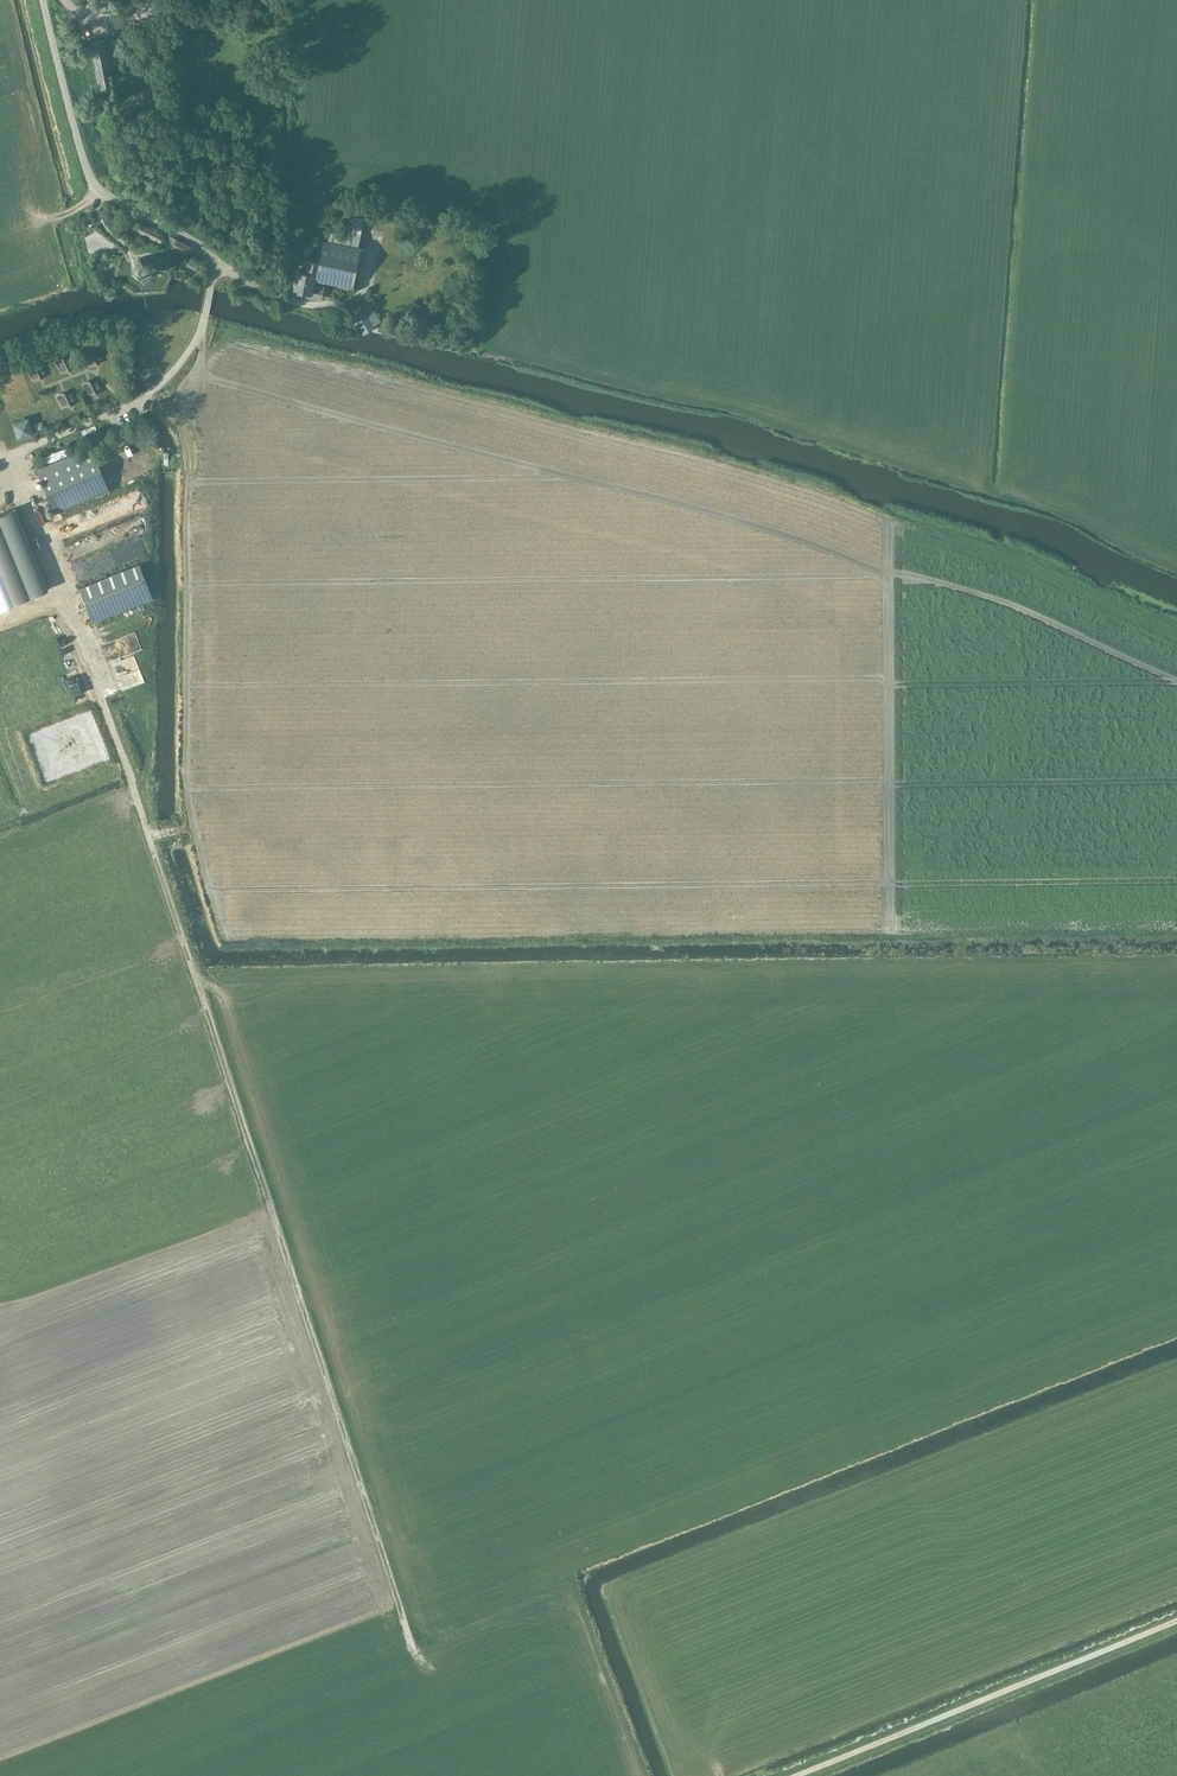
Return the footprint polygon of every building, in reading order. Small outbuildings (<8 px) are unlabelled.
[(94,21),(119,16),(117,5),(91,10),(94,21)] [(224,47),(224,38),(213,37),(212,47),(224,47)] [(99,90),(114,87),(107,53),(104,39),(89,42),(99,90)] [(117,212),(113,219),(122,225),(127,218),(117,212)] [(165,235),(165,234),(139,222),(139,224),(135,222),(132,228),(136,229),(135,231),(161,243),(162,242),(165,235)] [(172,247),(176,239),(166,233),(165,234),(165,235),(162,242),(172,247)] [(172,247),(171,248),(186,256),(191,246),(176,239),(172,247)] [(299,269),(295,290),(306,292),(305,297),(322,301),(325,285),(314,283),(315,279),(354,287),(362,247),(359,246),(329,240),(324,239),(320,261),(309,259),(306,271),(299,269)] [(139,259),(135,266),(137,275),(145,279),(147,279),(153,277),(155,276),(159,269),(156,261),(148,256),(139,259)] [(382,321),(369,300),(349,310),(351,315),(350,319),(341,316),(339,320),(339,321),(359,327),(360,327),(361,329),(364,334),(368,331),(374,327),(375,327),(374,325),(382,321)] [(87,356),(85,357),(89,364),(91,363),(92,366),(101,362),(100,359),(101,358),(98,350),(96,351),(94,348),(85,353),(87,356)] [(67,354),(57,359),(59,362),(58,363),(61,370),(63,370),(64,373),(73,368),(72,365),(73,364),(70,357),(68,358),(67,354)] [(31,369),(29,370),(33,378),(34,377),(36,380),(37,380),(45,376),(44,373),(46,372),(42,365),(41,365),(39,362),(37,363),(30,366),(31,369)] [(93,377),(85,382),(86,385),(85,386),(88,394),(90,393),(92,396),(101,391),(99,388),(100,387),(97,380),(95,381),(93,377)] [(61,397),(59,398),(63,405),(64,404),(66,408),(75,403),(73,400),(75,399),(71,392),(70,392),(68,389),(59,394),(61,397)] [(6,421),(12,437),(25,432),(19,416),(6,421)] [(38,461),(60,453),(57,445),(35,454),(38,461)] [(36,469),(37,470),(54,513),(110,491),(92,446),(36,469)] [(120,449),(112,450),(112,460),(121,460),(120,449)] [(157,449),(157,467),(165,467),(165,449),(157,449)] [(136,495),(51,516),(55,533),(140,512),(136,495)] [(0,514),(0,608),(47,589),(14,509),(0,514)] [(103,529),(107,542),(135,535),(132,522),(103,529)] [(68,579),(143,555),(137,539),(63,562),(68,579)] [(93,623),(152,600),(139,564),(79,587),(93,623)] [(100,645),(87,650),(93,665),(106,660),(100,645)]
